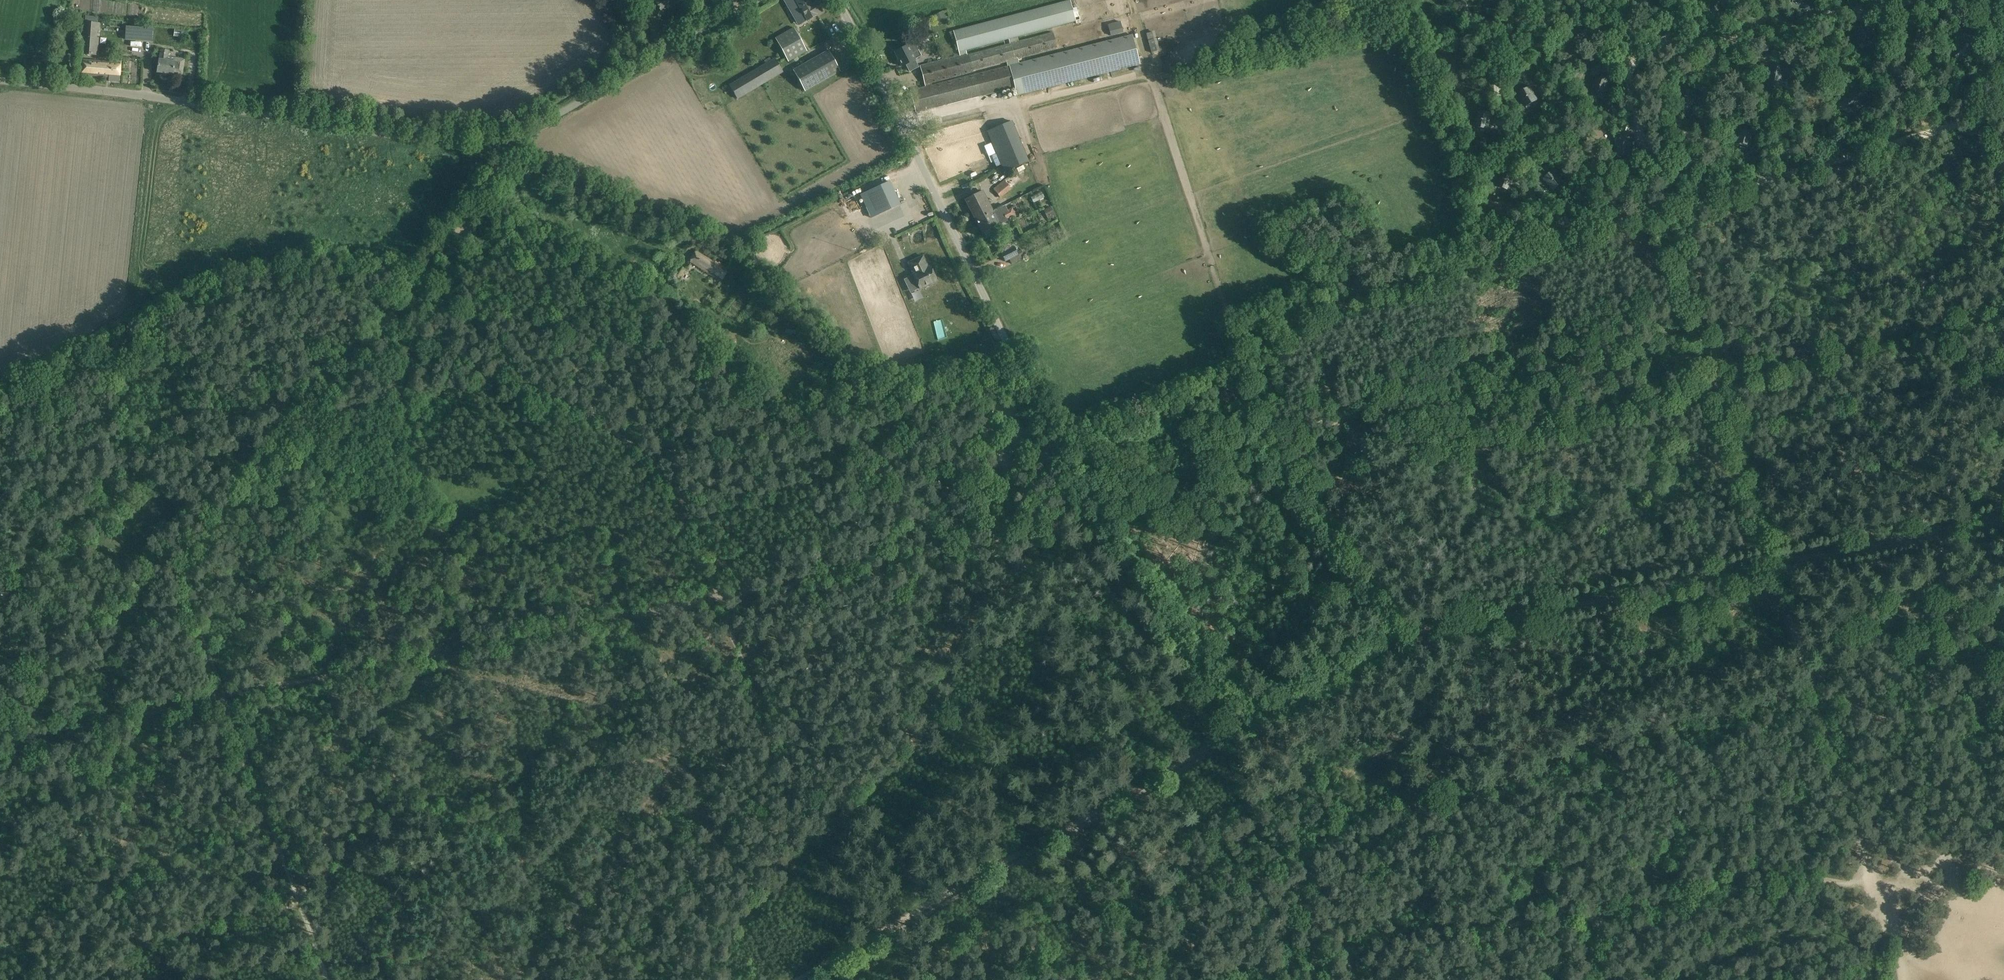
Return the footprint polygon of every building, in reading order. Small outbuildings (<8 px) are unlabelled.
[(655,1),(662,12),(683,0),(656,0),(655,1)] [(796,21),(805,16),(807,21),(817,15),(822,12),(816,2),(811,5),(808,0),(799,0),(798,1),(797,0),(784,0),(796,21)] [(1071,0),(1070,0),(953,30),(960,56),(920,66),(925,87),(918,89),(910,91),(913,101),(916,113),(1015,87),(1017,96),(1142,64),(1133,34),(1059,53),(1019,63),(1018,59),(1058,49),(1053,32),(1019,41),(1017,37),(1053,27),(1076,21),(1071,0)] [(1726,0),(1712,0),(1709,3),(1719,12),(1729,2),(1726,0)] [(934,16),(936,21),(945,16),(943,12),(934,16)] [(1108,25),(1111,35),(1123,32),(1120,21),(1108,25)] [(83,22),(80,55),(96,56),(98,32),(100,32),(100,23),(83,22)] [(1871,39),(1868,22),(1853,25),(1856,41),(1871,39)] [(132,27),(131,41),(151,42),(152,29),(132,27)] [(1588,38),(1580,27),(1569,35),(1577,46),(1588,38)] [(807,51),(794,28),(776,38),(788,61),(807,51)] [(1149,46),(1157,44),(1155,31),(1146,33),(1149,46)] [(1973,49),(1962,39),(1951,52),(1962,62),(1973,49)] [(907,46),(895,53),(902,67),(906,65),(909,72),(918,67),(915,60),(914,60),(921,56),(913,40),(905,44),(907,46)] [(169,51),(161,50),(157,72),(173,75),(174,73),(182,74),(185,60),(174,58),(174,61),(167,60),(169,51)] [(840,71),(828,50),(793,70),(805,92),(840,71)] [(783,72),(775,59),(729,86),(737,99),(783,72)] [(121,63),(83,60),(82,76),(109,78),(109,81),(119,82),(121,63)] [(1784,68),(1771,66),(1769,79),(1781,81),(1784,68)] [(1609,81),(1596,77),(1592,90),(1605,94),(1609,81)] [(1530,87),(1518,93),(1524,105),(1536,99),(1530,87)] [(1866,98),(1856,88),(1844,99),(1854,110),(1866,98)] [(1693,91),(1680,90),(1679,103),(1692,104),(1693,91)] [(1491,114),(1477,110),(1474,124),(1488,127),(1491,114)] [(1028,162),(1011,122),(987,132),(1004,173),(1028,162)] [(1753,133),(1740,130),(1737,142),(1749,145),(1753,133)] [(1619,136),(1616,149),(1629,152),(1632,139),(1619,136)] [(1028,176),(1021,167),(993,190),(1000,198),(1028,176)] [(1554,170),(1543,179),(1552,189),(1562,180),(1554,170)] [(1502,171),(1497,184),(1509,189),(1514,176),(1502,171)] [(888,182),(861,194),(872,218),(899,205),(888,182)] [(1032,203),(1046,197),(1041,187),(1027,193),(1032,203)] [(965,200),(976,220),(993,211),(982,191),(965,200)] [(1002,213),(1007,211),(1004,205),(1002,206),(993,211),(981,217),(976,220),(983,234),(984,233),(986,236),(992,233),(990,230),(997,226),(996,225),(1006,220),(1002,213)] [(1051,206),(1044,210),(1048,220),(1056,216),(1051,206)] [(1017,252),(1014,247),(1000,254),(1004,262),(1009,260),(1011,265),(1025,258),(1021,250),(1017,252)] [(718,265),(696,251),(690,262),(720,281),(728,268),(719,262),(718,265)] [(915,279),(907,283),(912,292),(919,289),(936,281),(932,271),(930,267),(928,268),(923,256),(908,263),(914,275),(913,275),(915,279)] [(686,270),(679,266),(674,275),(681,279),(686,270)]
